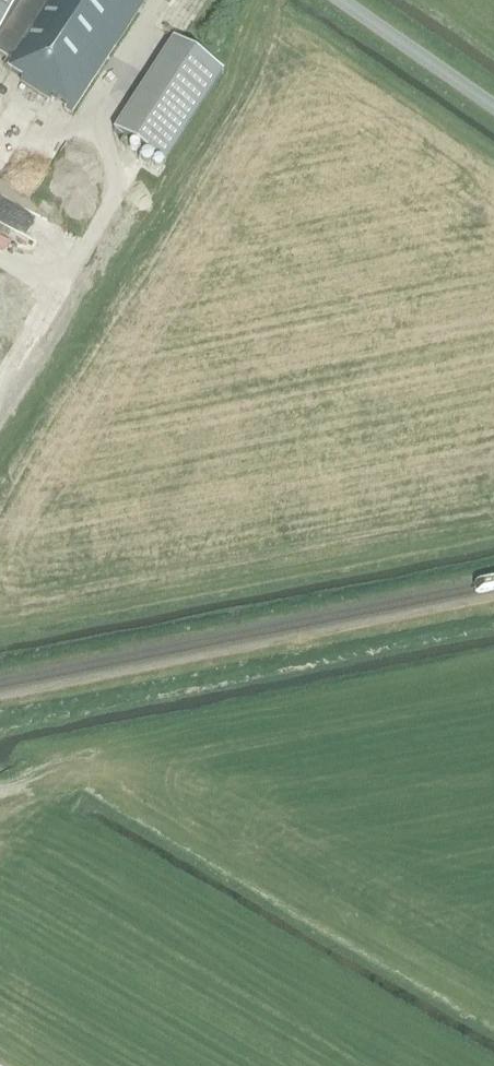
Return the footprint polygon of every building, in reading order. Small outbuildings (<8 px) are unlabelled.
[(4,66),(23,78),(21,81),(72,114),(146,0),(0,0),(0,54),(8,60),(4,66)] [(224,72),(173,39),(113,131),(164,164),(224,72)]
